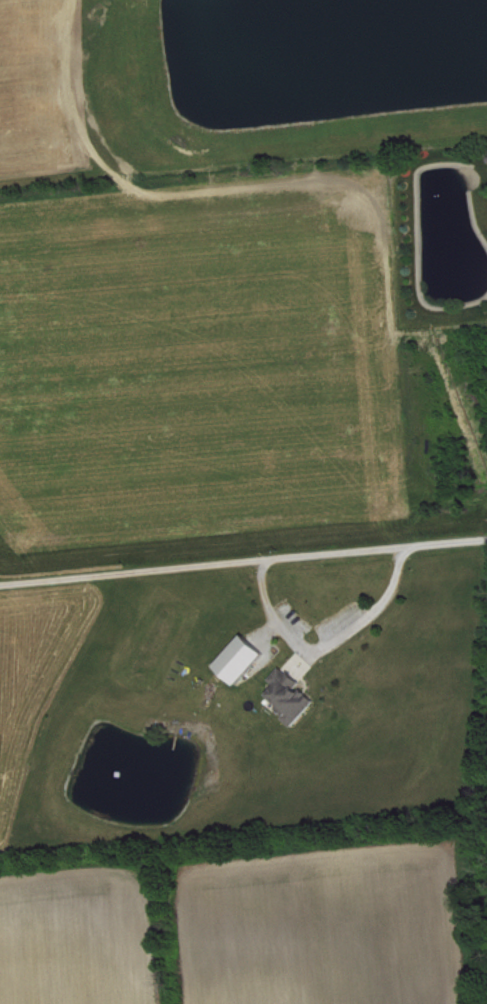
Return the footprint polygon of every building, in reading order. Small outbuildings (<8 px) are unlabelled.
[(222,667),(243,687),(271,656),(251,637),(222,667)] [(275,681),(283,688),(275,696),(287,708),(283,713),(299,728),(322,703),(306,689),(308,687),(288,668),(275,681)]
